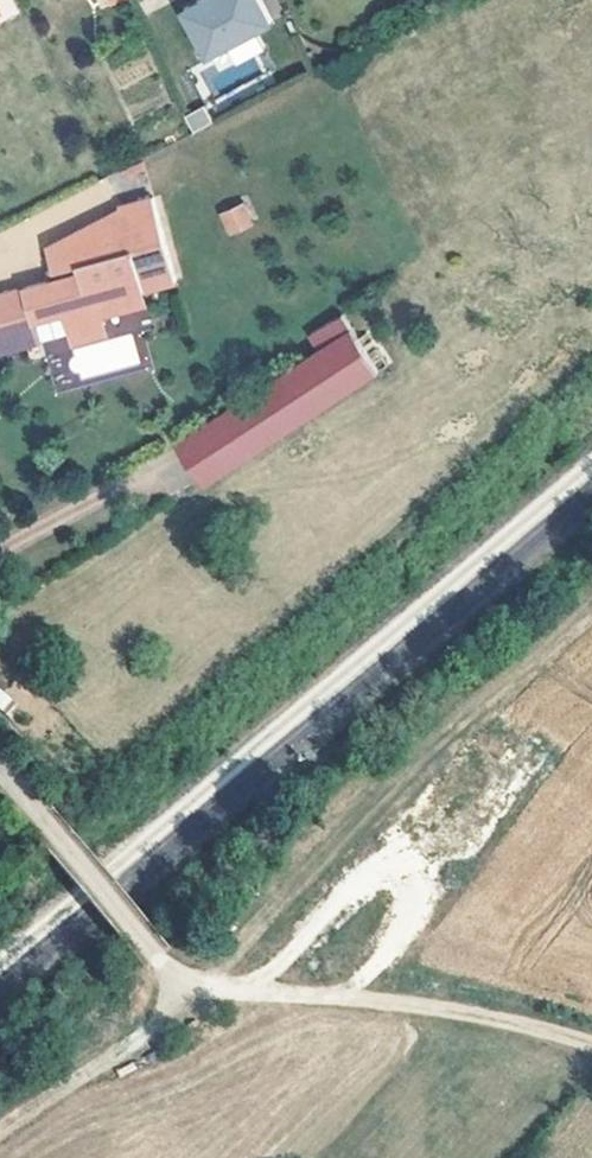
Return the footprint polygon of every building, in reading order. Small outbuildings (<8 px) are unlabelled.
[(203,3),(184,11),(206,58),(271,28),(259,0),(202,0),(203,3)] [(206,106),(184,114),(190,132),(212,124),(206,106)] [(216,215),(229,237),(255,222),(243,200),(216,215)] [(178,287),(150,205),(118,215),(119,219),(49,261),(61,292),(29,304),(40,335),(70,324),(88,352),(96,350),(95,347),(110,337),(106,326),(137,315),(133,303),(146,298),(178,287)] [(133,303),(137,315),(150,310),(146,298),(133,303)] [(349,309),(314,331),(324,349),(182,438),(207,485),(385,366),(349,309)] [(81,355),(88,352),(70,324),(81,355)] [(95,347),(96,350),(113,344),(110,337),(95,347)] [(13,698),(0,687),(0,706),(4,709),(13,698)]
